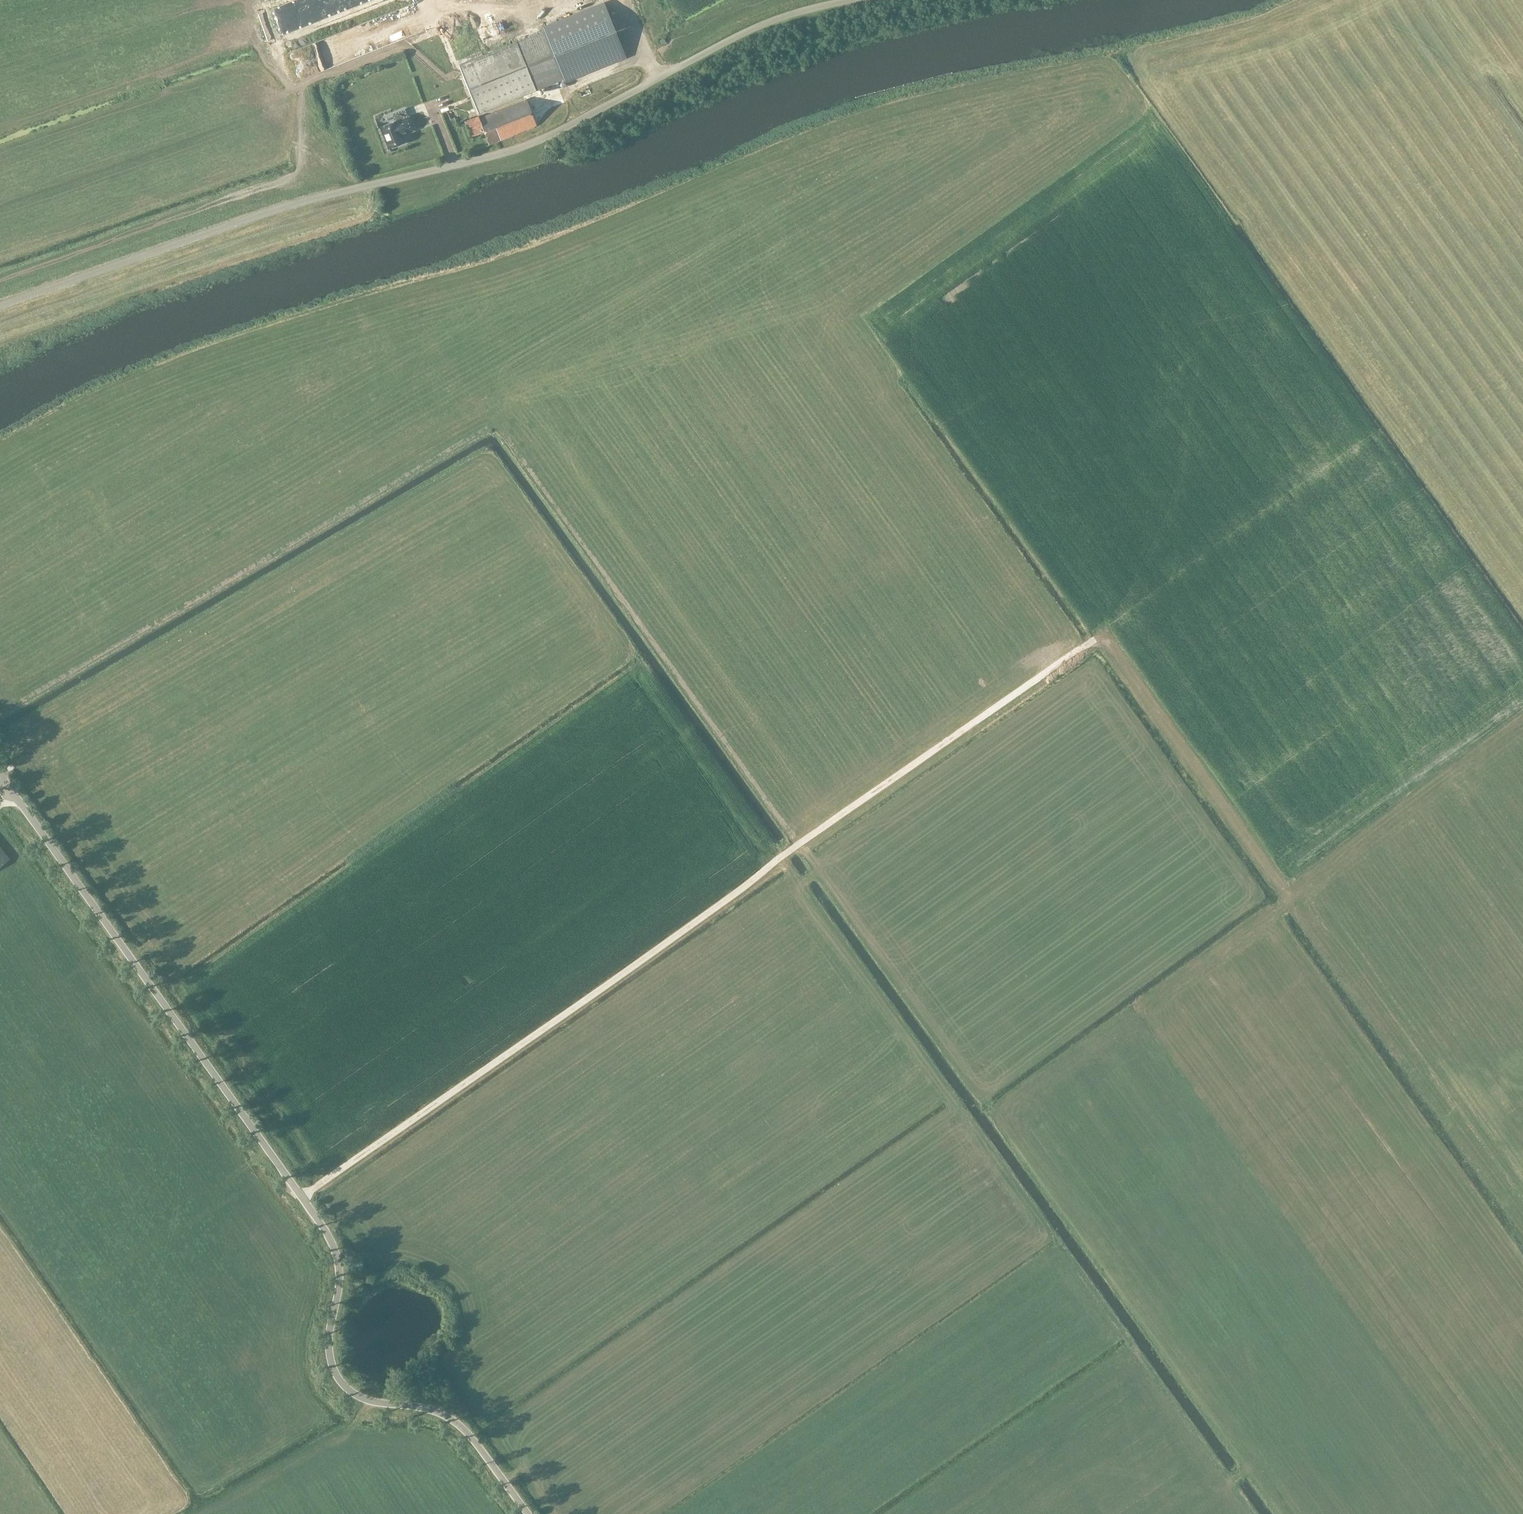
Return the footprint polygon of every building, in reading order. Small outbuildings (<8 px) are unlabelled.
[(626,58),(603,2),(541,27),(543,31),(459,65),(478,114),(563,80),(562,77),(571,73),(574,79),(626,58)] [(501,36),(491,11),(444,30),(456,61),(500,43),(501,36)] [(466,110),(469,120),(465,122),(470,137),(483,131),(489,145),(536,125),(525,99),(478,117),(474,107),(466,110)] [(407,116),(404,109),(391,114),(394,121),(379,127),(388,149),(404,143),(402,136),(415,131),(409,116),(407,116)] [(9,859),(0,847),(0,866),(9,859)]
